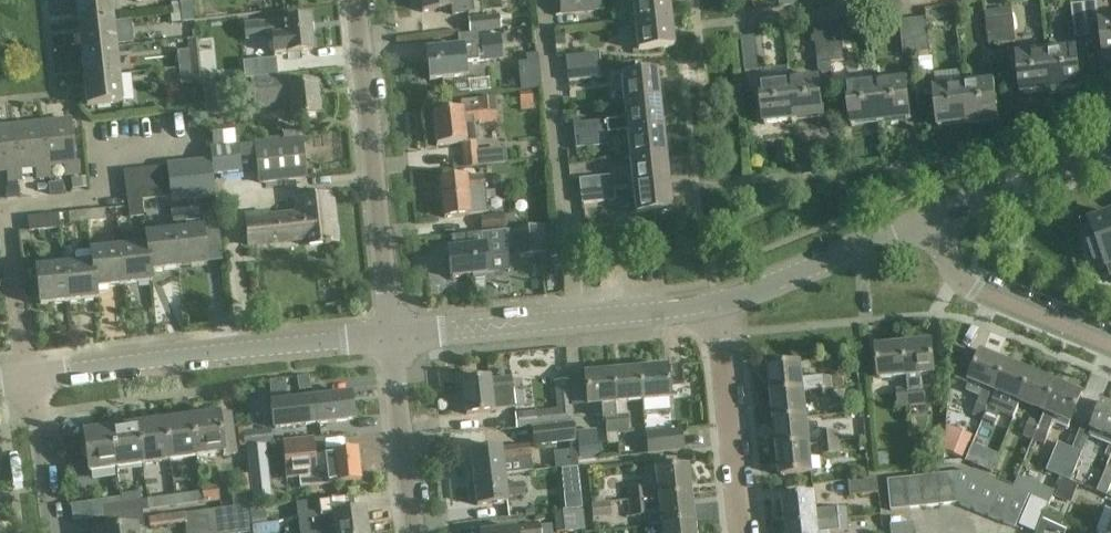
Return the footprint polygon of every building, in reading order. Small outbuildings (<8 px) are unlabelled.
[(78,26),(112,22),(110,0),(75,0),(78,26)] [(181,12),(193,11),(192,0),(180,0),(181,12)] [(422,13),(452,10),(452,16),(473,13),(472,0),(420,0),(422,13)] [(592,1),(559,4),(560,16),(593,12),(608,11),(607,0),(598,0),(592,1)] [(633,24),(670,20),(668,0),(631,0),(633,24)] [(780,8),(798,6),(797,0),(780,0),(780,8)] [(1110,61),(1110,20),(1100,21),(1098,2),(1085,4),(1088,37),(1101,36),(1104,62),(1110,61)] [(1075,38),(1088,37),(1085,4),(1071,5),(1075,38)] [(1011,9),(998,11),(1002,45),(1015,43),(1011,9)] [(193,11),(181,12),(182,23),(194,22),(193,11)] [(989,46),(1002,45),(998,11),(985,12),(989,46)] [(500,29),(499,16),(469,19),(470,32),(500,29)] [(309,18),(287,21),(286,21),(286,22),(264,25),(263,23),(247,25),(249,42),(272,39),(274,55),(313,51),(309,18)] [(670,20),(633,24),(636,51),(673,47),(670,20)] [(926,20),(913,21),(916,54),(930,52),(926,20)] [(903,55),(916,54),(913,21),(899,23),(903,55)] [(78,26),(81,52),(115,48),(112,22),(78,26)] [(844,62),(841,29),(828,30),(831,63),(844,62)] [(832,73),(831,63),(828,30),(815,32),(818,64),(819,71),(822,74),(832,73)] [(564,32),(554,33),(556,47),(565,46),(564,32)] [(480,33),(458,36),(459,48),(426,51),(429,81),(467,77),(465,63),(503,59),(501,35),(481,37),(480,33)] [(758,70),(755,37),(742,39),(745,72),(758,70)] [(81,52),(84,80),(118,77),(115,48),(81,52)] [(1076,48),(1046,51),(1051,92),(1080,89),(1076,48)] [(1021,95),(1051,92),(1046,51),(1018,55),(1017,49),(1007,50),(1009,69),(1018,68),(1021,95)] [(177,53),(179,69),(191,68),(189,51),(177,53)] [(517,63),(520,92),(541,90),(537,55),(525,56),(526,63),(517,63)] [(599,55),(566,58),(567,70),(600,67),(599,55)] [(252,81),(277,78),(276,65),(250,68),(252,81)] [(225,67),(215,71),(220,84),(229,80),(225,67)] [(601,79),(600,67),(567,70),(568,83),(601,79)] [(191,68),(179,69),(181,85),(193,84),(191,68)] [(621,75),(624,104),(659,100),(656,71),(621,75)] [(938,128),(968,125),(963,85),(961,85),(960,72),(935,75),(936,88),(933,88),(938,128)] [(118,77),(84,80),(87,107),(121,103),(118,77)] [(279,91),(277,78),(252,81),(255,107),(289,104),(291,120),(320,117),(316,84),(288,87),(288,90),(279,91)] [(790,81),(794,122),(823,119),(819,78),(790,81)] [(910,120),(908,98),(906,80),(876,84),(881,123),(910,120)] [(764,125),(794,122),(790,81),(760,85),(764,125)] [(993,82),(963,85),(968,125),(997,122),(993,82)] [(851,127),(881,123),(876,84),(847,87),(851,127)] [(203,89),(205,115),(225,113),(222,87),(203,89)] [(533,92),(519,93),(521,112),(534,111),(533,92)] [(462,102),(463,109),(461,109),(461,111),(433,114),(436,147),(458,145),(475,143),(473,123),(480,122),(480,125),(499,123),(496,98),(462,102)] [(662,129),(659,100),(624,104),(625,119),(606,121),(572,125),(574,138),(608,135),(627,132),(662,129)] [(70,120),(40,124),(45,168),(49,167),(65,166),(66,176),(79,174),(78,164),(75,164),(70,120)] [(49,167),(45,168),(40,124),(11,127),(16,171),(20,170),(36,169),(37,179),(50,177),(49,167)] [(16,171),(11,127),(0,128),(0,173),(7,172),(8,182),(21,180),(20,170),(16,171)] [(665,156),(662,129),(627,132),(630,160),(665,156)] [(574,138),(575,150),(609,146),(608,135),(574,138)] [(300,139),(278,141),(256,144),(260,184),(305,179),(300,139)] [(210,148),(209,148),(211,163),(212,175),(242,172),(239,145),(210,148)] [(478,149),(461,151),(463,167),(480,165),(478,149)] [(668,184),(665,156),(630,160),(633,187),(668,184)] [(207,163),(192,165),(195,196),(210,195),(207,163)] [(192,165),(178,167),(181,198),(195,196),(192,165)] [(178,167),(165,168),(168,199),(181,198),(178,167)] [(165,168),(151,169),(155,201),(168,199),(165,168)] [(137,171),(141,202),(155,201),(151,169),(137,171)] [(142,218),(141,202),(137,171),(123,172),(128,219),(142,218)] [(464,178),(462,179),(440,181),(444,219),(488,214),(484,177),(464,179),(464,178)] [(507,177),(491,178),(493,192),(508,190),(507,177)] [(580,193),(613,189),(612,177),(579,180),(580,193)] [(85,178),(71,180),(72,190),(86,189),(85,178)] [(47,183),(36,184),(38,196),(48,195),(47,183)] [(671,211),(668,184),(633,187),(636,215),(671,211)] [(8,189),(5,190),(6,200),(20,198),(19,188),(18,188),(8,189)] [(615,201),(613,189),(580,193),(581,205),(615,201)] [(329,197),(307,199),(299,200),(301,218),(269,222),(269,217),(246,219),(249,246),(306,240),(306,246),(334,243),(329,197)] [(105,211),(86,213),(87,224),(106,222),(105,211)] [(68,226),(87,224),(86,213),(67,215),(68,226)] [(505,229),(503,214),(481,217),(483,232),(505,229)] [(59,230),(57,215),(27,219),(29,233),(59,230)] [(1084,238),(1093,262),(1100,260),(1103,266),(1110,263),(1110,218),(1090,225),(1093,235),(1084,238)] [(206,266),(202,229),(201,219),(173,222),(174,232),(173,232),(177,269),(206,266)] [(547,253),(544,227),(512,230),(515,257),(547,253)] [(150,272),(177,269),(173,232),(143,235),(145,248),(146,248),(149,272),(150,272)] [(449,263),(446,263),(447,274),(450,274),(451,279),(473,276),(474,280),(485,278),(485,275),(487,274),(486,261),(508,258),(505,232),(466,236),(467,247),(452,249),(448,249),(449,263)] [(152,283),(150,272),(149,272),(146,248),(145,248),(118,250),(122,286),(152,283)] [(94,289),(96,289),(122,286),(118,250),(89,253),(90,264),(92,263),(94,289)] [(76,265),(64,266),(68,303),(97,300),(96,289),(94,289),(92,263),(90,264),(89,253),(89,252),(76,253),(74,255),(76,265)] [(40,306),(68,303),(64,266),(36,269),(40,306)] [(907,376),(908,390),(909,407),(926,406),(925,389),(923,390),(921,375),(935,374),(932,343),(905,346),(907,376)] [(879,379),(907,376),(905,346),(876,348),(879,379)] [(957,375),(956,378),(968,384),(965,392),(981,398),(973,415),(983,419),(1007,364),(981,353),(980,357),(967,351),(957,375)] [(769,367),(772,394),(803,391),(803,392),(816,391),(834,389),(832,377),(802,379),(800,364),(769,367)] [(1031,374),(1007,364),(983,419),(995,425),(1007,396),(1020,401),(1031,374)] [(666,368),(638,370),(641,401),(642,401),(643,415),(671,412),(669,399),(666,368)] [(638,370),(611,373),(614,404),(615,404),(641,401),(638,370)] [(587,406),(602,405),(603,419),(605,419),(606,434),(618,434),(616,417),(615,404),(614,404),(611,373),(584,375),(587,406)] [(1057,384),(1031,374),(1020,401),(1046,412),(1057,384)] [(515,408),(512,378),(490,381),(490,379),(462,382),(466,415),(494,412),(494,411),(515,408)] [(516,429),(574,422),(569,381),(555,383),(557,410),(514,414),(516,429)] [(1057,384),(1046,412),(1039,427),(1034,440),(1045,445),(1052,428),(1054,424),(1068,430),(1071,423),(1083,395),(1057,384)] [(834,389),(816,391),(817,401),(835,399),(834,389)] [(909,407),(908,390),(897,391),(898,408),(909,407)] [(806,419),(803,392),(803,391),(772,394),(775,422),(806,419)] [(317,425),(332,423),(354,421),(351,394),(271,403),(274,429),(317,424),(317,425)] [(1061,477),(1071,481),(1089,438),(1110,446),(1110,406),(1103,403),(1092,429),(1082,425),(1073,449),(1061,477)] [(219,416),(218,413),(192,417),(198,458),(223,454),(223,457),(236,455),(230,414),(219,416)] [(959,415),(947,444),(969,453),(980,424),(959,415)] [(628,416),(616,417),(618,434),(629,433),(628,416)] [(192,417),(165,421),(171,461),(198,458),(192,417)] [(775,422),(778,448),(809,445),(806,419),(775,422)] [(138,425),(143,465),(171,461),(165,421),(138,425)] [(569,444),(571,461),(578,460),(576,438),(574,439),(572,424),(574,423),(574,422),(516,429),(516,431),(531,429),(533,449),(569,444)] [(1023,436),(1034,440),(1039,427),(1029,422),(1023,436)] [(138,425),(111,428),(117,469),(143,465),(138,425)] [(117,469),(111,428),(83,432),(89,473),(117,469)] [(267,444),(266,430),(243,432),(245,447),(267,444)] [(820,432),(822,444),(840,441),(839,430),(820,432)] [(647,454),(661,453),(683,450),(680,431),(645,435),(647,454)] [(577,438),(578,448),(579,461),(611,459),(610,450),(606,450),(605,435),(577,438)] [(300,488),(323,485),(360,481),(357,452),(313,457),(311,440),(282,443),(286,480),(299,479),(300,488)] [(840,441),(822,444),(823,455),(842,453),(840,441)] [(1047,471),(1061,477),(1073,449),(1059,443),(1047,471)] [(781,476),(803,474),(812,473),(809,445),(778,448),(781,476)] [(470,452),(473,479),(504,475),(532,472),(529,447),(502,450),(501,448),(470,452)] [(980,449),(973,465),(984,470),(991,453),(980,449)] [(675,459),(654,461),(658,498),(690,495),(687,468),(676,469),(675,459)] [(578,468),(560,470),(564,512),(582,510),(578,468)] [(264,471),(248,472),(249,486),(265,485),(264,471)] [(1100,486),(1097,493),(1107,496),(1110,490),(1110,487),(1110,473),(1106,471),(1100,486)] [(957,504),(972,510),(985,478),(969,472),(955,473),(957,504)] [(955,473),(889,480),(891,510),(957,504),(955,473)] [(1100,478),(1090,473),(1084,487),(1094,492),(1100,478)] [(504,475),(473,479),(477,506),(508,502),(507,497),(524,495),(523,484),(506,486),(504,475)] [(1071,481),(1061,477),(1057,486),(1072,492),(1076,483),(1071,481)] [(879,493),(877,478),(849,481),(851,496),(879,493)] [(972,510),(986,516),(999,484),(985,478),(972,510)] [(1016,528),(1028,495),(1032,484),(1018,479),(1013,489),(1001,522),(1016,528)] [(986,516),(1001,522),(1013,489),(999,484),(986,516)] [(218,487),(201,489),(204,505),(220,502),(218,487)] [(628,496),(629,501),(646,499),(645,489),(625,491),(625,497),(628,496)] [(233,507),(235,506),(251,504),(249,491),(231,494),(233,507)] [(596,491),(592,494),(590,498),(592,501),(596,503),(601,503),(605,500),(607,497),(603,491),(596,491)] [(175,496),(177,506),(203,503),(202,492),(175,496)] [(658,498),(646,499),(629,501),(630,517),(648,515),(648,514),(660,513),(661,525),(692,522),(690,495),(658,498)] [(786,526),(848,520),(847,508),(816,511),(814,495),(783,498),(786,526)] [(150,510),(177,506),(175,496),(148,500),(150,510)] [(1031,497),(1019,525),(1036,532),(1041,523),(1045,512),(1049,504),(1031,497)] [(339,499),(301,503),(302,515),(340,511),(339,499)] [(123,514),(142,511),(150,510),(148,500),(121,504),(123,514)] [(592,519),(611,517),(611,502),(591,505),(592,519)] [(123,514),(121,504),(102,507),(103,517),(123,514)] [(235,506),(239,532),(247,532),(252,532),(248,506),(251,505),(251,504),(235,506)] [(85,506),(71,508),(73,522),(87,520),(85,506)] [(235,506),(233,507),(222,508),(225,532),(239,532),(235,506)] [(266,509),(250,511),(252,526),(268,524),(266,509)] [(201,532),(215,532),(212,510),(198,511),(201,532)] [(97,532),(138,532),(137,528),(144,527),(142,511),(123,514),(103,517),(105,531),(97,532)] [(198,511),(184,513),(184,514),(186,523),(187,532),(201,532),(198,511)] [(364,511),(333,515),(334,526),(319,528),(319,532),(367,532),(364,511)] [(584,511),(554,514),(556,532),(563,532),(586,531),(584,511)] [(186,523),(184,514),(149,519),(150,528),(186,523)] [(1067,521),(1053,515),(1048,526),(1063,532),(1067,521)] [(787,532),(820,532),(849,530),(848,520),(786,526),(787,532)] [(692,522),(661,525),(662,532),(694,532),(692,522)] [(891,532),(916,532),(915,522),(890,524),(891,532)]
